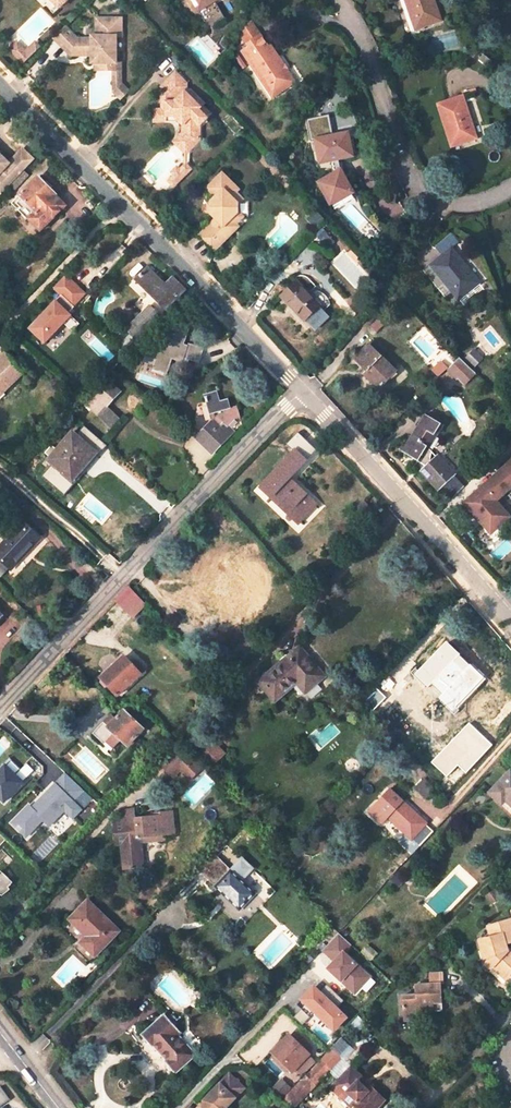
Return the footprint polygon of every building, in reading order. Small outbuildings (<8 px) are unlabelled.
[(68,0),(50,0),(59,9),(68,0)] [(199,10),(216,0),(193,0),(199,10)] [(434,0),(406,0),(416,29),(441,21),(434,0)] [(211,25),(224,18),(215,3),(202,10),(211,25)] [(78,40),(65,27),(54,39),(71,56),(92,57),(92,65),(102,65),(102,71),(114,72),(114,65),(116,65),(117,38),(122,38),(122,20),(97,19),(97,37),(92,37),(92,40),(78,40)] [(251,20),(240,34),(247,44),(260,35),(251,20)] [(249,60),(273,96),(294,82),(271,46),(268,48),(260,35),(247,44),(249,47),(241,52),(247,62),(249,60)] [(34,55),(41,48),(35,43),(29,50),(34,55)] [(24,64),(34,55),(29,50),(26,53),(18,44),(11,51),(24,64)] [(116,65),(114,65),(114,72),(114,93),(121,100),(129,93),(121,85),(121,65),(116,65)] [(179,138),(191,150),(200,141),(200,127),(207,119),(207,112),(202,107),(204,105),(191,91),(186,91),(186,85),(175,74),(161,89),(165,93),(162,96),(162,111),(163,117),(174,117),(180,122),(183,126),(183,134),(179,138)] [(476,138),(463,96),(438,104),(452,146),(476,138)] [(180,122),(174,117),(163,117),(162,111),(154,111),(155,123),(180,122)] [(353,193),(340,170),(338,160),(351,157),(349,147),(351,147),(348,134),(315,140),(320,163),(330,161),(333,175),(317,184),(331,206),(353,193)] [(191,150),(179,138),(174,143),(186,155),(191,150)] [(7,189),(34,160),(22,150),(9,164),(0,156),(0,182),(7,189)] [(191,170),(186,165),(169,182),(173,187),(191,170)] [(211,203),(211,215),(216,220),(200,236),(214,251),(231,235),(228,231),(235,224),(242,217),(238,212),(238,205),(243,200),(237,193),(229,185),(232,182),(222,173),(206,189),(215,198),(211,203)] [(36,212),(30,219),(42,230),(65,206),(37,178),(20,196),(36,212)] [(229,185),(237,193),(239,190),(232,182),(229,185)] [(235,224),(228,231),(231,235),(239,228),(235,224)] [(328,235),(322,240),(329,248),(335,243),(328,235)] [(479,283),(451,249),(431,265),(458,299),(479,283)] [(137,281),(166,310),(186,292),(173,279),(166,286),(149,269),(137,281)] [(304,321),(320,306),(304,290),(312,282),(305,275),(281,297),(304,321)] [(86,295),(66,277),(54,290),(61,297),(30,331),(45,345),(64,325),(73,333),(80,326),(69,315),(75,309),(74,308),(86,295)] [(495,297),(490,286),(478,291),(483,302),(495,297)] [(158,317),(148,307),(125,330),(129,334),(136,340),(158,317)] [(388,323),(381,317),(371,327),(378,333),(388,323)] [(129,334),(119,344),(125,350),(136,340),(129,334)] [(199,366),(204,345),(158,335),(151,368),(168,372),(170,360),(199,366)] [(355,360),(374,379),(371,382),(379,390),(390,379),(387,376),(393,369),(370,344),(355,360)] [(474,349),(466,356),(475,366),(483,358),(474,349)] [(24,374),(5,353),(0,357),(0,396),(24,374)] [(458,358),(454,354),(449,358),(453,362),(458,358)] [(448,369),(464,385),(476,374),(460,357),(448,369)] [(442,362),(432,368),(436,376),(447,369),(442,362)] [(393,369),(387,376),(390,379),(397,372),(393,369)] [(119,392),(108,381),(86,403),(98,415),(105,406),(119,392)] [(197,436),(214,453),(234,432),(228,427),(235,419),(240,418),(237,406),(230,408),(228,400),(219,403),(216,392),(204,396),(208,407),(213,405),(216,414),(218,414),(197,436)] [(109,426),(117,418),(105,406),(98,415),(109,426)] [(421,470),(439,491),(443,488),(449,495),(461,483),(455,476),(456,475),(438,455),(431,461),(430,460),(433,454),(429,449),(443,426),(437,422),(435,421),(426,415),(403,452),(419,462),(426,466),(422,469),(421,470)] [(437,422),(443,426),(445,424),(437,418),(435,421),(437,422)] [(95,453),(72,433),(57,450),(52,446),(45,453),(50,458),(48,460),(69,478),(79,465),(83,468),(95,453)] [(315,453),(303,442),(294,452),(305,462),(315,453)] [(305,462),(294,452),(260,488),(300,525),(319,505),(290,478),(305,462)] [(509,518),(495,502),(510,488),(510,462),(468,500),(471,504),(468,507),(491,533),(509,518)] [(69,478),(72,482),(83,468),(79,465),(69,478)] [(452,498),(464,486),(461,483),(449,495),(452,498)] [(22,523),(0,546),(0,575),(1,576),(8,569),(9,570),(38,538),(22,523)] [(131,607),(140,599),(128,587),(116,600),(127,611),(131,607)] [(131,607),(137,613),(145,605),(140,599),(131,607)] [(316,666),(300,647),(261,680),(278,700),(299,682),(299,683),(316,666)] [(133,666),(124,656),(101,678),(117,696),(145,670),(137,662),(133,666)] [(299,683),(306,691),(324,676),(316,666),(299,683)] [(437,693),(451,706),(449,709),(457,717),(463,711),(468,716),(470,714),(475,718),(484,709),(466,691),(445,670),(430,686),(422,679),(421,680),(418,678),(410,686),(413,689),(410,692),(424,706),(437,693)] [(143,730),(124,711),(109,728),(102,722),(92,733),(104,745),(107,743),(113,749),(122,740),(128,746),(143,730)] [(485,741),(468,725),(451,743),(461,753),(453,761),(460,767),(485,741)] [(199,738),(186,751),(203,768),(208,772),(221,759),(199,738)] [(170,755),(193,777),(203,768),(186,751),(180,745),(170,755)] [(161,764),(174,778),(182,771),(191,780),(193,777),(170,755),(161,764)] [(6,766),(0,773),(0,799),(4,803),(23,783),(6,766)] [(64,770),(9,823),(25,839),(42,822),(48,827),(64,811),(72,819),(93,799),(64,770)] [(510,774),(491,794),(499,802),(498,803),(510,816),(510,776),(510,774)] [(388,817),(407,834),(400,840),(413,854),(421,845),(435,831),(427,824),(428,824),(403,801),(391,789),(369,812),(381,824),(388,817)] [(112,819),(115,844),(120,844),(122,869),(143,868),(141,843),(146,842),(165,841),(165,836),(175,835),(173,812),(162,813),(162,815),(128,818),(112,819)] [(239,864),(231,871),(215,888),(239,910),(255,894),(241,881),(248,873),(239,864)] [(0,874),(0,894),(12,882),(2,872),(0,874)] [(398,872),(391,880),(398,887),(406,879),(398,872)] [(120,932),(87,901),(68,920),(101,951),(120,932)] [(510,919),(490,925),(493,936),(478,940),(484,958),(487,957),(489,960),(487,961),(486,962),(486,964),(486,965),(486,967),(487,968),(489,969),(491,969),(494,968),(509,981),(510,979),(510,952),(510,950),(508,953),(505,944),(510,943),(510,920),(510,919)] [(376,954),(368,947),(362,953),(370,960),(376,954)] [(365,969),(356,959),(350,965),(360,974),(365,969)] [(441,984),(444,984),(443,973),(429,974),(430,985),(441,984)] [(442,1002),(441,984),(414,986),(415,995),(402,996),(403,1017),(424,1016),(424,1020),(434,1019),(434,1012),(433,1003),(442,1002)] [(434,1012),(442,1012),(442,1002),(433,1003),(434,1012)] [(180,1033),(165,1016),(142,1036),(151,1047),(153,1045),(168,1060),(165,1062),(175,1073),(194,1056),(177,1036),(180,1033)] [(302,1050),(290,1038),(275,1052),(287,1064),(288,1063),(302,1077),(316,1063),(307,1054),(311,1050),(306,1046),(302,1050)] [(353,1070),(335,1090),(344,1099),(345,1097),(348,1094),(348,1093),(358,1102),(354,1106),(356,1107),(375,1107),(384,1099),(371,1087),(369,1089),(361,1081),(363,1079),(353,1070)] [(309,1090),(319,1079),(311,1071),(287,1096),(294,1101),(307,1088),(309,1090)] [(232,1076),(205,1102),(205,1107),(228,1107),(246,1090),(232,1076)] [(284,1096),(291,1086),(280,1078),(273,1087),(284,1096)] [(8,1102),(2,1087),(0,1088),(0,1105),(8,1102)] [(345,1097),(354,1106),(358,1102),(348,1093),(348,1094),(345,1097)]
